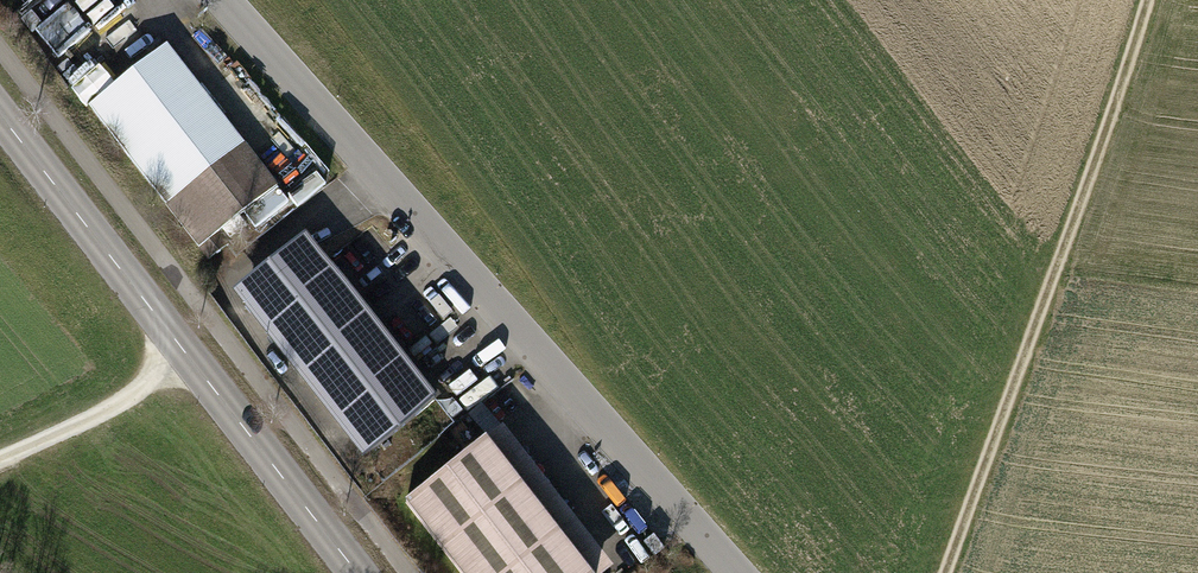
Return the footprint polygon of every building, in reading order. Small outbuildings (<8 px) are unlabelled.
[(270,183),(162,43),(87,100),(195,240),(270,183)] [(303,233),(231,289),(363,458),(435,402),(303,233)] [(401,503),(456,572),(607,572),(610,571),(499,428),(401,503)]
